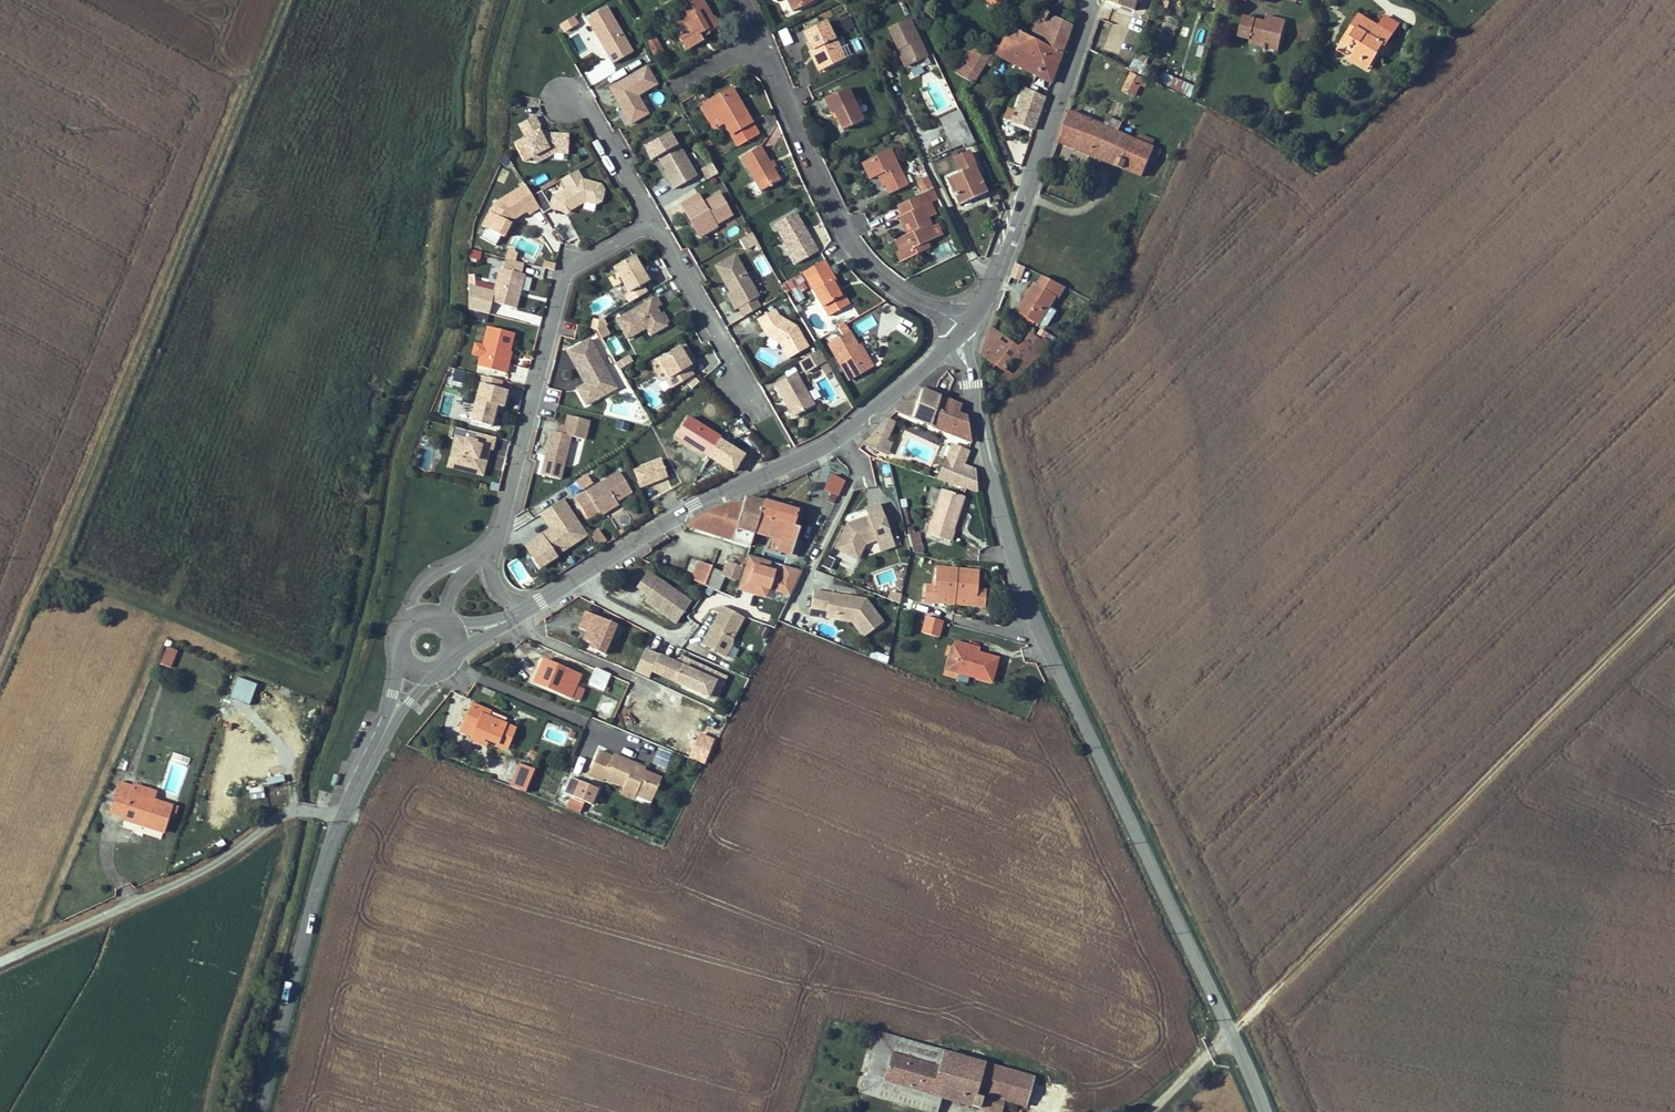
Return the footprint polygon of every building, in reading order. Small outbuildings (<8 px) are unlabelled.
[(707,0),(677,0),(665,7),(688,49),(704,40),(701,33),(707,30),(708,32),(722,24),(717,14),(715,15),(707,0)] [(793,10),(814,0),(788,0),(793,10)] [(1104,5),(1114,8),(1116,4),(1134,10),(1137,2),(1137,0),(1106,0),(1104,5)] [(608,6),(587,19),(613,64),(634,52),(608,6)] [(1034,40),(1061,54),(1071,25),(1069,24),(1040,10),(1029,31),(1012,22),(1010,28),(1034,40)] [(1117,13),(1105,50),(1119,54),(1131,17),(1117,13)] [(581,24),(576,15),(563,23),(567,32),(581,24)] [(1361,66),(1368,70),(1372,63),(1378,54),(1383,45),(1386,47),(1392,36),(1358,15),(1341,43),(1350,48),(1351,47),(1356,50),(1350,59),(1361,66)] [(1252,40),(1264,43),(1263,47),(1277,51),(1285,21),(1266,16),(1264,21),(1243,16),(1238,36),(1252,40)] [(840,20),(844,31),(853,28),(849,17),(840,20)] [(886,29),(896,50),(899,49),(906,65),(925,57),(908,20),(886,29)] [(814,50),(823,70),(844,60),(834,40),(833,41),(824,23),(803,33),(812,51),(814,50)] [(785,44),(793,41),(788,27),(780,30),(785,44)] [(1019,67),(1034,40),(1010,28),(995,55),(1019,67)] [(668,53),(657,34),(646,40),(656,58),(668,53)] [(1019,67),(1050,83),(1061,54),(1034,40),(1019,67)] [(971,83),(989,54),(972,44),(955,73),(971,83)] [(894,51),(902,67),(906,65),(899,49),(896,50),(894,51)] [(823,70),(814,50),(812,51),(808,53),(818,72),(823,70)] [(1130,67),(1160,81),(1162,75),(1135,62),(1136,61),(1134,60),(1130,67)] [(659,84),(648,65),(609,88),(631,126),(652,114),(641,95),(659,84)] [(920,66),(908,69),(909,77),(922,74),(920,66)] [(1148,80),(1131,72),(1122,90),(1139,99),(1148,80)] [(1162,73),(1162,75),(1160,81),(1190,96),(1192,88),(1162,73)] [(725,124),(738,146),(762,132),(734,85),(700,105),(714,130),(725,124)] [(1032,131),(1046,97),(1021,86),(1012,109),(1007,107),(1002,119),(1032,131)] [(837,118),(843,130),(862,120),(854,103),(847,89),(825,100),(831,114),(835,112),(837,118)] [(1109,101),(1106,108),(1119,113),(1122,106),(1109,101)] [(939,118),(944,128),(964,120),(958,109),(939,118)] [(1160,149),(1150,145),(1139,140),(1130,136),(1134,125),(1122,119),(1121,122),(1108,116),(1104,125),(1069,110),(1058,142),(1142,176),(1147,164),(1152,166),(1160,149)] [(537,114),(519,124),(525,135),(515,142),(525,161),(532,160),(537,163),(547,158),(569,159),(570,131),(546,132),(537,114)] [(944,128),(953,148),(963,144),(958,133),(968,129),(964,120),(944,128)] [(968,129),(958,133),(963,144),(965,146),(974,142),(968,129)] [(672,131),(645,146),(652,159),(655,158),(673,189),(699,175),(681,143),(679,144),(672,131)] [(1142,133),(1139,140),(1150,145),(1153,138),(1142,133)] [(710,137),(704,141),(708,147),(714,144),(710,137)] [(779,180),(772,168),(769,162),(760,146),(741,158),(760,191),(779,180)] [(891,151),(862,163),(869,180),(880,176),(888,195),(907,186),(891,151)] [(709,179),(720,173),(713,162),(703,168),(709,179)] [(987,191),(976,165),(946,177),(958,204),(987,191)] [(585,178),(580,170),(563,180),(568,189),(553,197),(551,206),(572,211),(591,200),(600,203),(606,199),(607,188),(603,184),(585,178)] [(534,179),(537,185),(550,178),(547,172),(534,179)] [(921,195),(933,189),(929,179),(917,185),(921,195)] [(530,214),(542,207),(527,182),(498,200),(493,205),(483,224),(506,235),(514,220),(516,218),(528,211),(530,214)] [(700,195),(683,205),(701,239),(719,229),(717,226),(736,215),(723,193),(705,203),(700,195)] [(911,233),(895,241),(900,251),(905,260),(917,254),(913,248),(935,237),(931,227),(927,218),(936,213),(931,202),(924,205),(922,202),(908,208),(910,212),(899,217),(903,224),(907,223),(911,233)] [(883,221),(898,216),(896,209),(880,214),(883,221)] [(775,226),(785,243),(794,259),(797,265),(819,253),(813,242),(811,244),(804,231),(806,230),(796,213),(775,226)] [(935,225),(931,227),(935,237),(940,235),(935,225)] [(498,244),(503,234),(487,226),(483,236),(498,244)] [(752,233),(742,239),(747,248),(756,243),(752,233)] [(929,248),(936,262),(956,253),(949,239),(929,248)] [(510,247),(505,267),(523,271),(526,262),(518,259),(519,251),(510,247)] [(483,250),(472,248),(470,257),(474,258),(474,261),(478,261),(478,259),(481,260),(483,250)] [(901,262),(905,260),(900,251),(896,253),(901,262)] [(651,280),(637,254),(615,266),(630,291),(626,294),(631,303),(650,292),(645,283),(651,280)] [(762,295),(738,254),(717,266),(733,294),(728,297),(737,311),(741,309),(746,316),(763,306),(758,298),(762,295)] [(546,259),(544,267),(555,269),(557,262),(546,259)] [(838,287),(824,261),(804,272),(829,316),(846,307),(836,288),(838,287)] [(1014,264),(1011,278),(1021,280),(1024,266),(1014,264)] [(519,307),(527,273),(501,267),(495,288),(477,284),(476,273),(470,273),(469,308),(491,313),(494,300),(519,307)] [(785,281),(794,302),(808,297),(799,276),(785,281)] [(1056,296),(1036,284),(1018,312),(1038,325),(1056,296)] [(846,307),(849,305),(838,287),(836,288),(846,307)] [(659,297),(619,320),(630,340),(651,327),(655,335),(671,326),(669,323),(672,321),(668,313),(664,315),(660,307),(664,305),(659,297)] [(777,307),(758,318),(769,337),(781,344),(789,359),(811,345),(799,324),(782,314),(777,307)] [(609,324),(606,316),(600,319),(595,317),(593,326),(598,328),(603,338),(612,333),(607,325),(609,324)] [(516,331),(488,325),(483,343),(476,341),(473,354),(481,356),(479,364),(509,371),(514,351),(512,350),(516,331)] [(874,368),(869,359),(866,360),(856,344),(845,325),(840,328),(844,334),(828,343),(851,381),(874,368)] [(1011,386),(1048,348),(1033,336),(1028,341),(1027,340),(1019,346),(992,327),(981,356),(1008,373),(1003,380),(1011,386)] [(617,334),(607,340),(616,355),(626,349),(617,334)] [(593,338),(569,352),(587,385),(578,391),(585,406),(618,388),(593,338)] [(859,342),(856,344),(866,360),(869,359),(859,342)] [(694,364),(682,345),(651,363),(662,382),(666,379),(672,388),(696,373),(691,365),(694,364)] [(761,346),(757,355),(776,365),(780,356),(761,346)] [(821,353),(801,364),(808,375),(822,367),(827,376),(832,372),(821,353)] [(617,365),(620,370),(636,361),(633,355),(617,365)] [(468,371),(456,368),(453,379),(465,382),(468,371)] [(798,371),(774,385),(794,419),(817,406),(798,371)] [(506,380),(482,374),(471,422),(494,428),(499,406),(505,408),(510,389),(504,388),(506,380)] [(689,383),(693,388),(701,381),(697,376),(689,383)] [(912,418),(972,442),(967,418),(958,415),(961,406),(924,390),(919,388),(912,394),(904,402),(896,412),(912,418)] [(559,411),(542,472),(574,481),(586,441),(588,441),(593,421),(559,411)] [(723,436),(690,415),(677,436),(710,456),(723,436)] [(632,422),(619,419),(617,428),(630,431),(632,422)] [(894,425),(888,420),(880,428),(886,435),(894,425)] [(498,437),(452,425),(449,436),(455,438),(447,467),(485,476),(492,449),(495,450),(498,437)] [(865,443),(874,450),(878,445),(886,435),(880,428),(865,443)] [(878,445),(885,451),(892,441),(886,435),(878,445)] [(721,439),(712,456),(735,470),(745,453),(721,439)] [(952,447),(938,480),(977,493),(973,470),(963,466),(968,453),(952,447)] [(660,457),(631,469),(639,489),(668,477),(660,457)] [(619,472),(577,499),(589,520),(601,512),(604,516),(620,505),(618,502),(633,493),(619,472)] [(829,474),(822,490),(837,497),(845,480),(829,474)] [(643,486),(645,496),(670,490),(668,480),(643,486)] [(953,532),(964,498),(942,491),(931,524),(953,532)] [(732,540),(750,545),(754,533),(763,502),(745,498),(743,503),(732,540)] [(799,510),(764,500),(763,502),(754,533),(773,539),(770,548),(791,555),(799,527),(794,525),(799,510)] [(565,501),(542,515),(553,531),(527,547),(541,569),(589,538),(565,501)] [(732,540),(743,503),(728,505),(721,507),(709,513),(698,519),(687,526),(732,540)] [(854,521),(847,524),(835,548),(857,559),(865,544),(878,540),(890,536),(879,504),(866,509),(868,517),(858,520),(859,523),(855,525),(854,521)] [(600,531),(589,538),(598,550),(608,544),(600,531)] [(920,532),(908,533),(911,553),(923,552),(920,532)] [(890,536),(878,540),(881,551),(893,547),(890,536)] [(822,555),(819,567),(830,569),(833,558),(822,555)] [(725,575),(712,569),(705,586),(718,591),(724,577),(737,582),(737,581),(739,582),(746,559),(740,558),(736,566),(730,564),(725,575)] [(705,586),(712,569),(713,567),(699,562),(695,572),(690,571),(687,578),(705,586)] [(773,572),(755,566),(744,602),(762,609),(773,572)] [(986,592),(977,591),(978,571),(958,570),(937,568),(935,587),(925,586),(925,591),(923,602),(936,603),(937,597),(956,599),(972,601),(971,607),(985,608),(986,592)] [(646,572),(635,587),(648,596),(644,601),(675,623),(683,611),(678,607),(684,598),(646,572)] [(762,609),(766,611),(769,601),(773,588),(777,573),(773,572),(762,609)] [(776,603),(779,590),(773,588),(769,601),(776,603)] [(839,596),(813,591),(810,609),(826,611),(835,613),(834,616),(853,620),(866,637),(883,624),(865,601),(856,599),(856,602),(851,601),(838,598),(839,596)] [(887,601),(900,603),(901,593),(888,592),(887,601)] [(956,599),(937,597),(936,603),(954,605),(969,607),(971,607),(972,601),(956,599)] [(689,602),(684,598),(678,607),(683,611),(689,602)] [(761,612),(762,609),(744,602),(743,606),(761,612)] [(721,605),(699,643),(733,662),(740,649),(732,645),(746,619),(721,605)] [(835,613),(826,611),(825,619),(851,623),(864,639),(866,637),(853,620),(834,616),(835,613)] [(618,625),(587,612),(580,629),(587,632),(590,633),(587,642),(592,644),(590,648),(605,655),(614,634),(618,625)] [(939,638),(943,622),(927,617),(922,633),(939,638)] [(623,628),(618,625),(614,634),(619,636),(623,628)] [(991,683),(998,659),(980,654),(965,649),(966,645),(955,642),(947,670),(991,683)] [(980,654),(981,649),(966,645),(965,649),(980,654)] [(169,667),(176,650),(167,646),(160,664),(169,667)] [(710,706),(720,684),(646,650),(636,672),(710,706)] [(886,663),(888,656),(870,651),(868,658),(886,663)] [(571,698),(581,676),(544,660),(534,682),(571,698)] [(603,691),(610,675),(596,669),(590,685),(603,691)] [(496,697),(498,692),(487,687),(485,692),(496,697)] [(473,704),(466,721),(478,726),(474,736),(485,741),(486,739),(489,741),(509,749),(517,729),(489,717),(492,711),(473,704)] [(478,726),(466,721),(462,731),(474,736),(478,726)] [(713,740),(672,724),(668,733),(681,738),(676,751),(704,763),(713,740)] [(485,741),(474,736),(472,740),(487,746),(489,741),(486,739),(485,741)] [(604,777),(624,785),(636,791),(633,798),(649,805),(661,777),(643,769),(642,772),(637,770),(640,764),(614,752),(612,756),(599,750),(589,774),(603,780),(604,777)] [(521,763),(511,786),(526,792),(536,770),(521,763)] [(570,777),(564,792),(595,805),(602,789),(570,777)] [(163,832),(169,815),(174,817),(177,808),(153,800),(131,793),(133,787),(120,783),(110,812),(124,816),(122,819),(137,824),(138,820),(145,823),(145,826),(163,832)] [(156,792),(133,785),(133,787),(131,793),(153,800),(156,792)] [(636,791),(624,785),(621,792),(633,798),(636,791)] [(250,800),(265,798),(263,787),(248,789),(250,800)] [(573,798),(568,809),(582,815),(587,803),(573,798)] [(862,1093),(876,1097),(893,1038),(879,1034),(862,1093)] [(1034,1078),(934,1050),(893,1038),(876,1097),(928,1111),(937,1111),(941,1097),(993,1111),(1002,1111),(1005,1101),(1026,1107),(1034,1078)]
